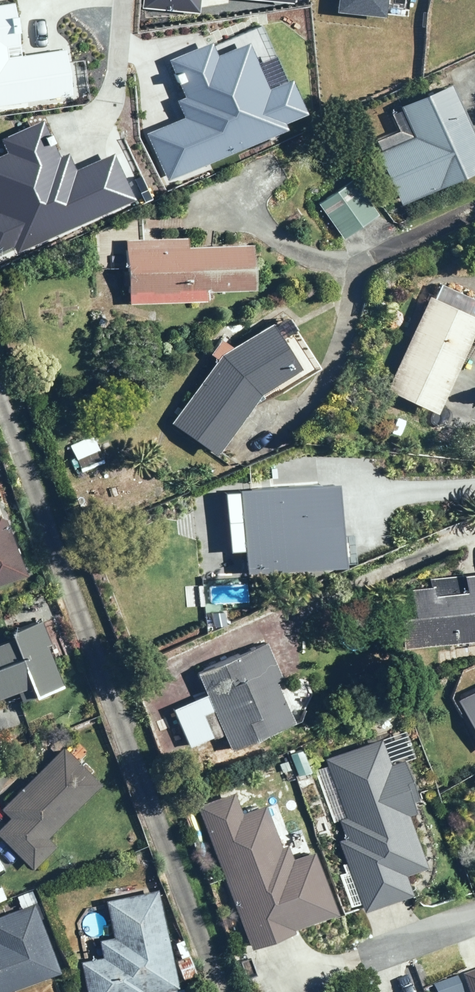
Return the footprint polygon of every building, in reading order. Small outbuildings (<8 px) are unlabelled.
[(405,107),(418,138),(380,155),(403,207),(474,175),(474,133),(454,85),(405,107)] [(320,204),(345,240),(380,215),(355,179),(320,204)] [(190,239),(128,241),(129,271),(125,271),(126,285),(131,284),(131,304),(208,301),(208,291),(258,290),(257,245),(191,247),(190,239)] [(389,392),(440,414),(474,336),(474,299),(446,286),(440,300),(432,296),(389,392)] [(221,360),(175,424),(220,456),(263,396),(303,370),(274,325),(235,349),(222,339),(212,353),(221,360)] [(93,436),(71,446),(83,473),(105,464),(93,436)] [(54,443),(43,448),(47,458),(58,454),(54,443)] [(264,527),(252,528),(254,555),(257,555),(259,573),(332,568),(332,562),(337,562),(342,558),(341,544),(336,541),(330,541),(330,539),(341,538),(338,493),(315,495),(313,468),(291,469),(293,498),(263,500),(264,527)] [(28,576),(6,518),(0,518),(0,587),(28,576)] [(399,598),(401,620),(403,619),(406,649),(474,642),(474,575),(430,579),(431,588),(401,591),(401,598),(399,598)] [(15,639),(0,645),(0,700),(19,692),(23,702),(37,696),(38,699),(66,688),(49,645),(52,643),(44,622),(13,634),(15,639)] [(232,655),(205,668),(206,670),(199,674),(208,694),(173,711),(192,749),(215,737),(216,740),(227,735),(235,751),(297,721),(279,684),(286,680),(267,641),(255,647),(256,649),(241,656),(232,655)] [(348,817),(341,820),(348,839),(340,842),(367,913),(415,895),(409,877),(431,869),(412,817),(420,814),(416,803),(421,802),(406,761),(393,766),(383,739),(327,760),(348,817)] [(102,787),(65,749),(3,809),(12,818),(0,830),(0,834),(34,869),(57,847),(49,838),(102,787)] [(201,807),(254,949),(297,933),(296,930),(339,914),(316,852),(294,861),(289,846),(283,848),(268,806),(259,809),(258,807),(249,810),(250,812),(244,814),(236,794),(201,807)] [(32,891),(18,895),(23,908),(36,903),(32,891)] [(116,939),(101,942),(104,959),(84,963),(90,991),(164,991),(180,989),(160,891),(109,902),(116,939)] [(61,974),(35,906),(0,919),(0,991),(12,991),(61,974)] [(177,961),(185,980),(199,975),(190,955),(177,961)] [(463,974),(470,991),(474,991),(474,970),(463,974)]
